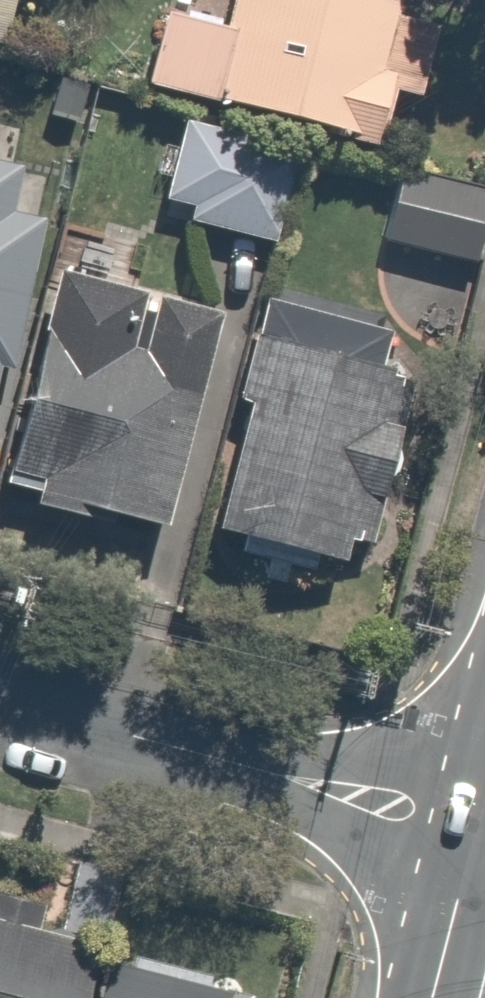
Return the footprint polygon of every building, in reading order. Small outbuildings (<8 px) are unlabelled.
[(23,0),(0,0),(0,53),(14,56),(26,1),(23,0)] [(360,0),(244,0),(234,35),(171,17),(149,94),(383,160),(398,106),(427,114),(452,26),(360,0)] [(309,162),(197,130),(173,214),(193,220),(190,229),(283,255),(309,162)] [(46,225),(9,219),(16,176),(0,173),(0,404),(4,379),(20,382),(46,225)] [(398,184),(382,248),(484,274),(484,206),(398,184)] [(136,303),(64,287),(17,502),(43,507),(37,537),(97,550),(101,533),(178,549),(226,329),(162,315),(153,358),(126,352),(136,303)] [(398,347),(264,317),(243,409),(255,412),(222,554),(377,589),(421,395),(389,387),(398,347)] [(82,857),(61,942),(0,926),(0,997),(269,997),(269,996),(112,955),(133,870),(82,857)]
